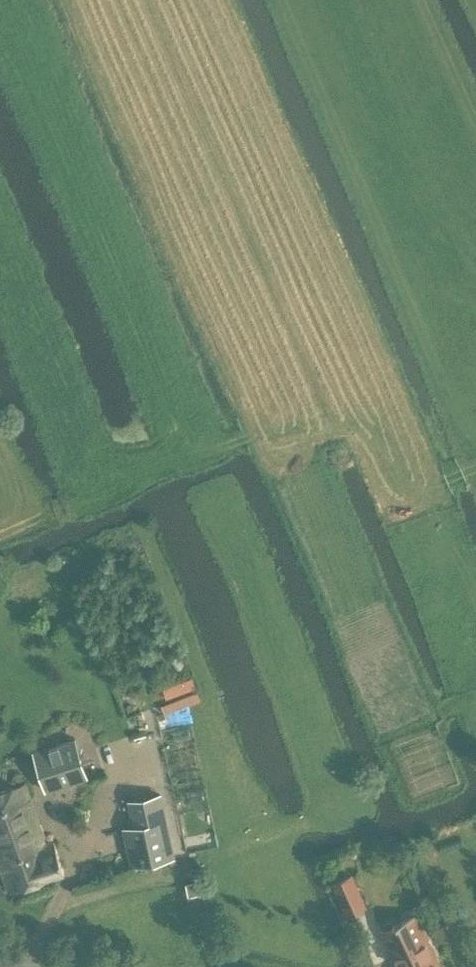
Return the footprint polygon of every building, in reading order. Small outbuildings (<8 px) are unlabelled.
[(34,751),(47,790),(87,777),(75,738),(34,751)] [(64,873),(65,873),(54,842),(45,844),(25,784),(0,792),(0,866),(9,891),(64,873)] [(125,828),(133,864),(133,865),(173,856),(166,821),(165,821),(159,793),(135,801),(140,825),(125,828)] [(351,874),(332,883),(347,915),(351,913),(366,907),(356,884),(351,874)] [(392,925),(405,951),(394,956),(399,966),(439,966),(414,914),(400,921),(399,919),(395,921),(396,923),(392,925)]
